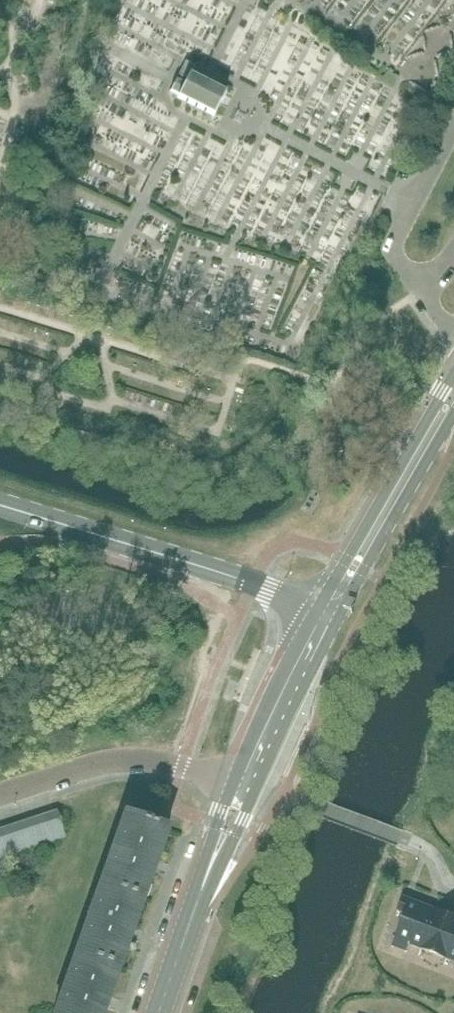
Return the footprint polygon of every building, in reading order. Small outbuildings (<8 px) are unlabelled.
[(191,75),(195,67),(185,63),(170,93),(178,97),(177,99),(215,118),(227,93),(191,75)] [(247,116),(237,111),(232,120),(243,125),(247,116)] [(336,419),(346,417),(342,396),(331,399),(336,419)] [(52,842),(65,837),(56,812),(43,816),(52,842)] [(142,901),(167,830),(124,815),(99,886),(142,901)] [(41,845),(52,842),(43,816),(32,820),(35,829),(41,845)] [(41,845),(35,829),(32,820),(21,824),(29,849),(41,845)] [(18,853),(29,849),(21,824),(9,828),(18,853)] [(18,853),(9,828),(0,831),(0,838),(6,857),(18,853)] [(118,969),(142,901),(99,886),(75,954),(118,969)] [(405,914),(410,900),(403,898),(398,911),(402,913),(405,914)] [(422,950),(425,941),(437,910),(410,900),(405,914),(395,940),(409,945),(422,950)] [(453,941),(453,917),(437,910),(425,941),(422,950),(447,959),(453,941)] [(393,947),(406,952),(409,945),(395,940),(393,947)] [(118,969),(75,954),(54,1012),(103,1012),(118,969)]
